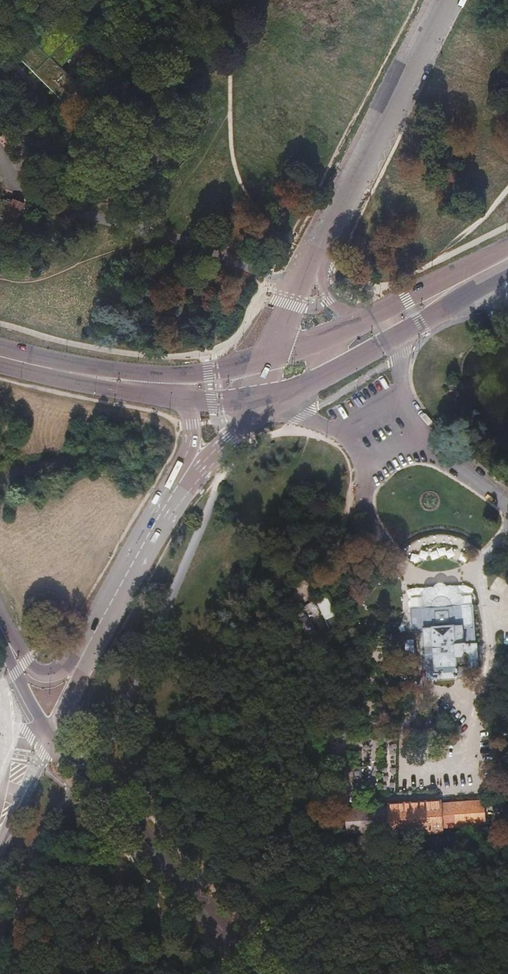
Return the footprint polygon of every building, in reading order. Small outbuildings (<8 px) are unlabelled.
[(36,73),(66,101),(80,85),(61,67),(81,45),(72,36),(72,35),(57,20),(33,44),(34,45),(22,58),(36,72),(36,73)] [(15,224),(24,207),(15,202),(14,204),(7,200),(0,212),(0,215),(15,224)] [(320,603),(330,598),(328,594),(318,599),(320,603)] [(472,604),(453,605),(453,604),(453,603),(452,600),(451,599),(448,597),(446,595),(441,595),(437,596),(435,598),(434,599),(432,602),(432,603),(431,606),(411,607),(413,630),(424,629),(427,670),(437,679),(457,678),(457,677),(478,675),(476,644),(475,644),(472,604)] [(342,625),(329,600),(319,604),(331,629),(342,625)] [(310,624),(302,609),(296,614),(302,628),(310,624)] [(317,631),(314,624),(304,628),(309,637),(318,633),(319,635),(328,630),(327,628),(317,631)] [(405,640),(406,653),(415,653),(414,639),(405,640)] [(345,810),(346,834),(389,831),(389,834),(442,831),(442,828),(484,825),(483,802),(440,805),(440,801),(388,805),(388,808),(345,810)]
